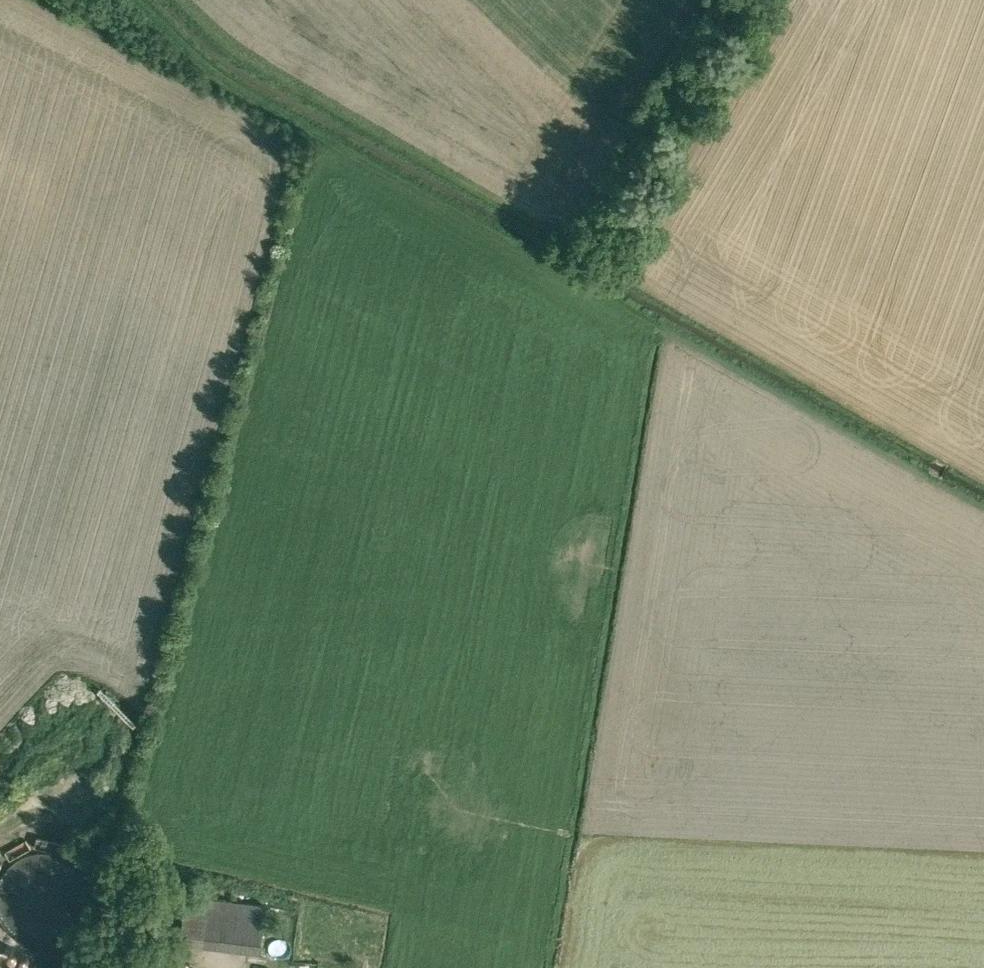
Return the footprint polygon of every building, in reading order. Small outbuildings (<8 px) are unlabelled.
[(260,952),(266,903),(185,893),(180,942),(260,952)]
